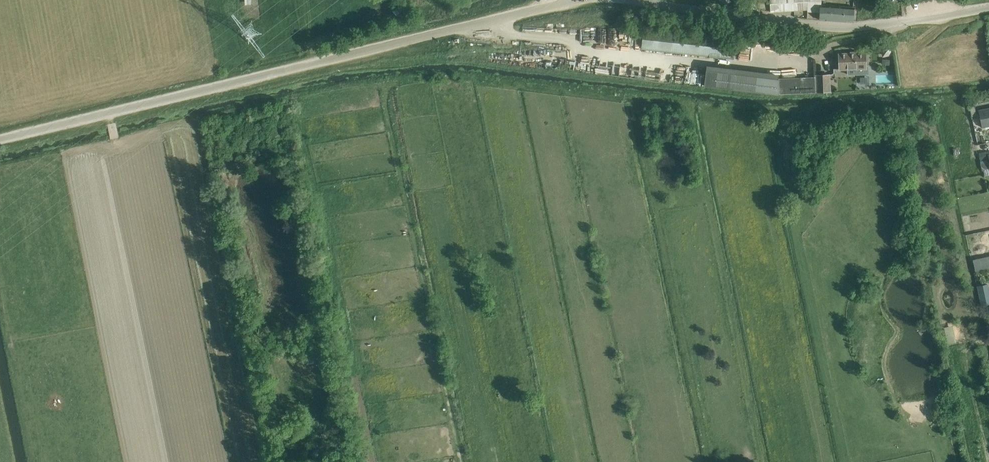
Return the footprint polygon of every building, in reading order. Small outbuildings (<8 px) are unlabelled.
[(771,12),(807,10),(807,12),(821,13),(820,20),(852,22),(853,7),(821,5),(821,0),(770,0),(771,12)] [(736,39),(676,33),(644,29),(641,49),(734,59),(736,41),(736,39)] [(891,46),(882,47),(883,57),(893,56),(891,46)] [(868,66),(866,66),(865,53),(839,54),(840,69),(847,69),(848,70),(848,74),(857,74),(869,74),(868,66)] [(782,94),(814,93),(813,77),(779,78),(779,76),(708,67),(706,85),(782,94)] [(813,76),(813,77),(814,93),(831,92),(830,75),(813,76)] [(978,110),(982,127),(988,126),(988,108),(978,110)] [(112,138),(119,136),(116,123),(108,124),(112,138)] [(981,163),(982,170),(984,170),(988,169),(988,168),(988,162),(981,163)] [(988,282),(977,283),(981,303),(988,301),(988,284),(988,282)]
